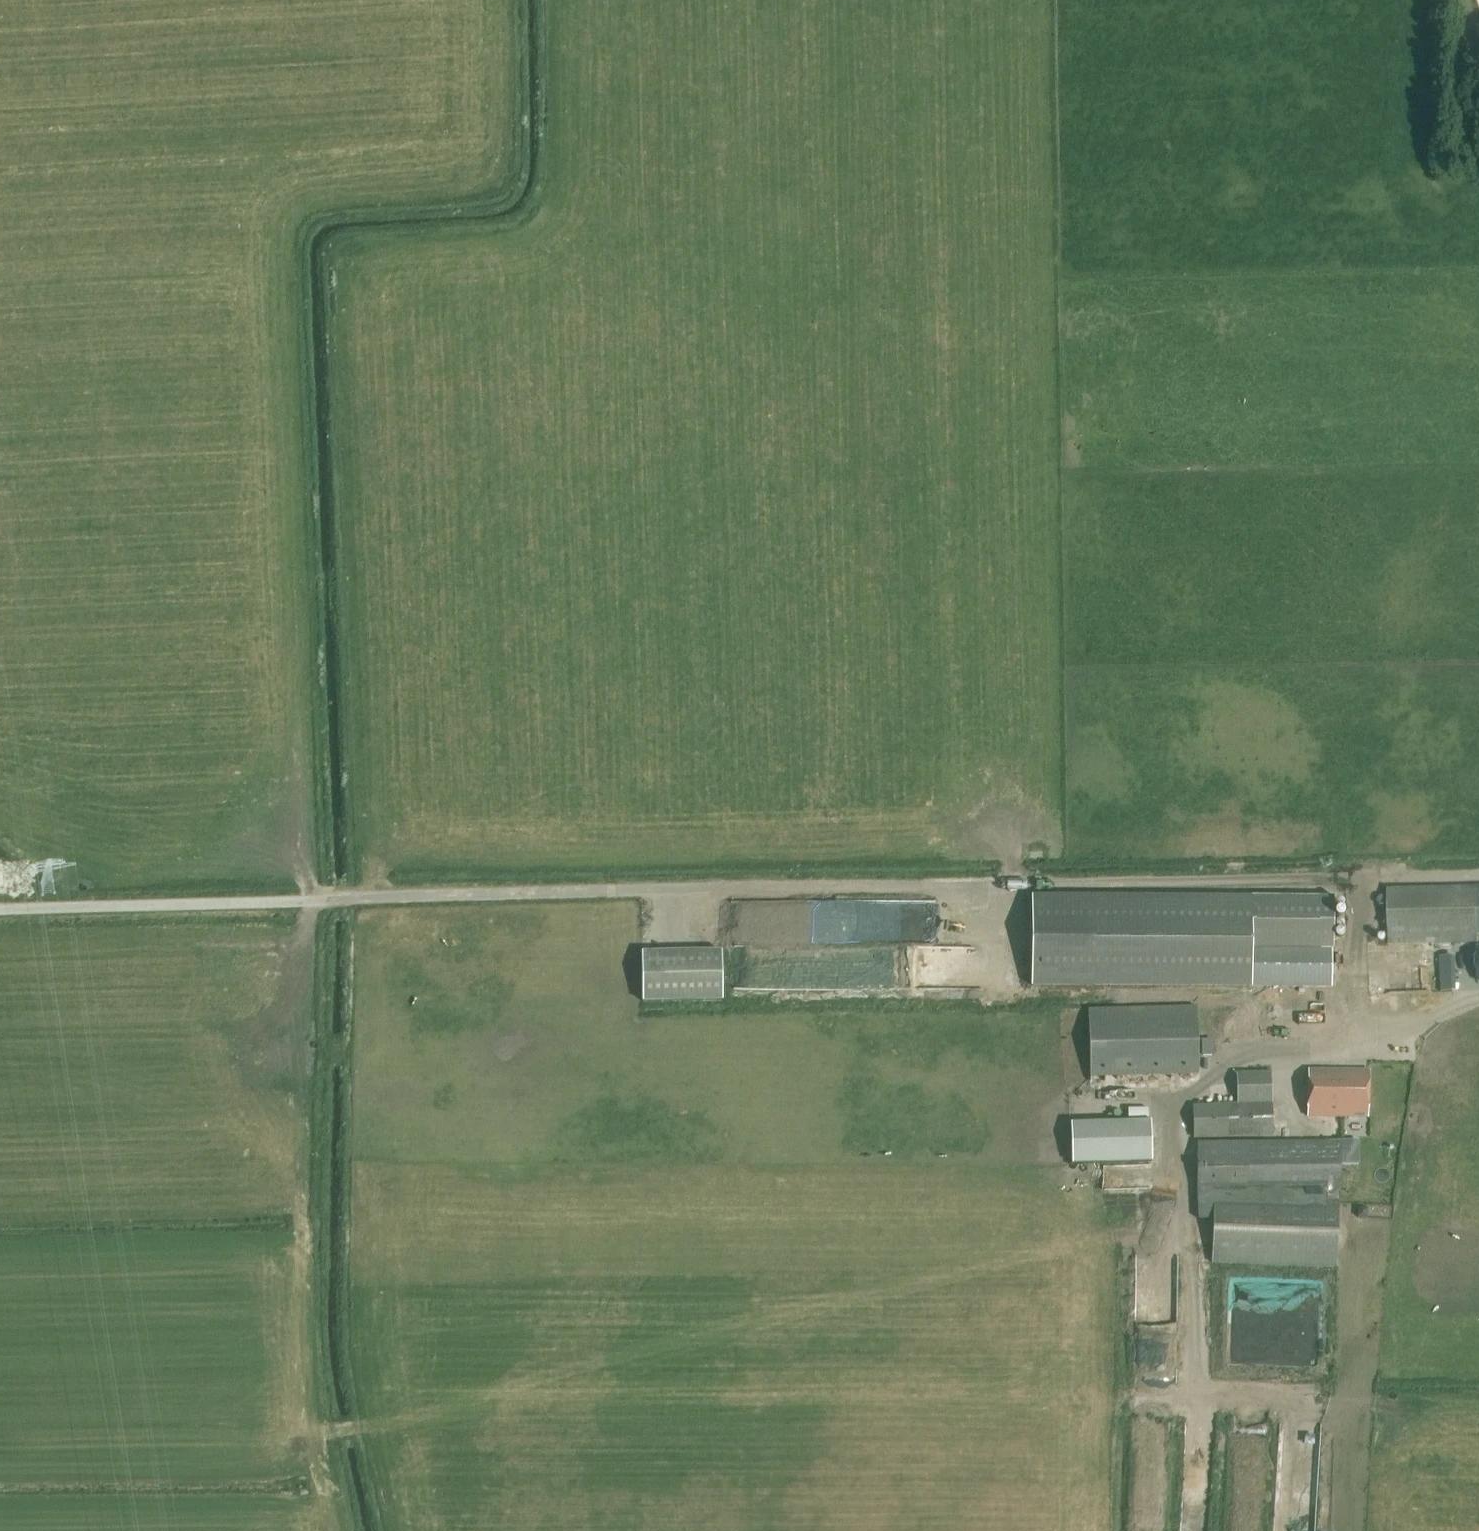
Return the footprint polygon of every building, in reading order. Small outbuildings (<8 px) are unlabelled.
[(1387,889),(1389,947),(1371,947),(1372,995),(1406,994),(1406,993),(1454,992),(1452,944),(1477,943),(1478,981),(1478,886),(1387,889)] [(1174,896),(1032,895),(1032,986),(1250,987),(1330,987),(1331,897),(1174,896)] [(844,944),(846,921),(827,919),(825,942),(844,944)] [(910,953),(916,967),(938,959),(932,944),(910,953)] [(721,948),(641,950),(641,1001),(722,1000),(721,948)] [(937,971),(956,971),(956,949),(937,949),(937,971)] [(1199,1079),(1198,1036),(1197,1007),(1088,1010),(1090,1082),(1199,1079)] [(1370,1070),(1308,1070),(1307,1116),(1368,1117),(1370,1070)] [(1273,1136),(1272,1103),(1273,1074),(1249,1074),(1248,1104),(1192,1106),(1193,1138),(1273,1136)] [(1152,1162),(1150,1121),(1072,1124),(1073,1165),(1152,1162)] [(1337,1267),(1341,1142),(1197,1143),(1197,1194),(1325,1194),(1325,1202),(1214,1198),(1212,1263),(1337,1267)] [(1324,1326),(1326,1280),(1233,1275),(1228,1354),(1246,1355),(1245,1368),(1303,1371),(1305,1349),(1311,1350),(1312,1338),(1296,1337),(1297,1324),(1324,1326)] [(1123,1332),(1123,1346),(1138,1346),(1138,1332),(1123,1332)]
